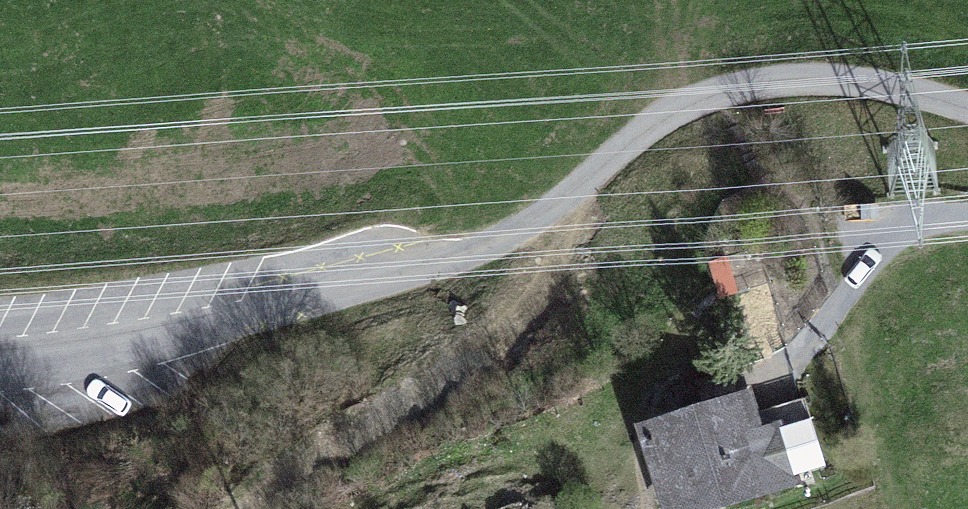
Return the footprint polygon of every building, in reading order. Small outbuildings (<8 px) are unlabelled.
[(725,263),(711,266),(719,296),(733,292),(725,263)] [(674,508),(691,508),(824,469),(805,406),(747,424),(731,372),(675,389),(685,422),(651,433),(674,508)]
